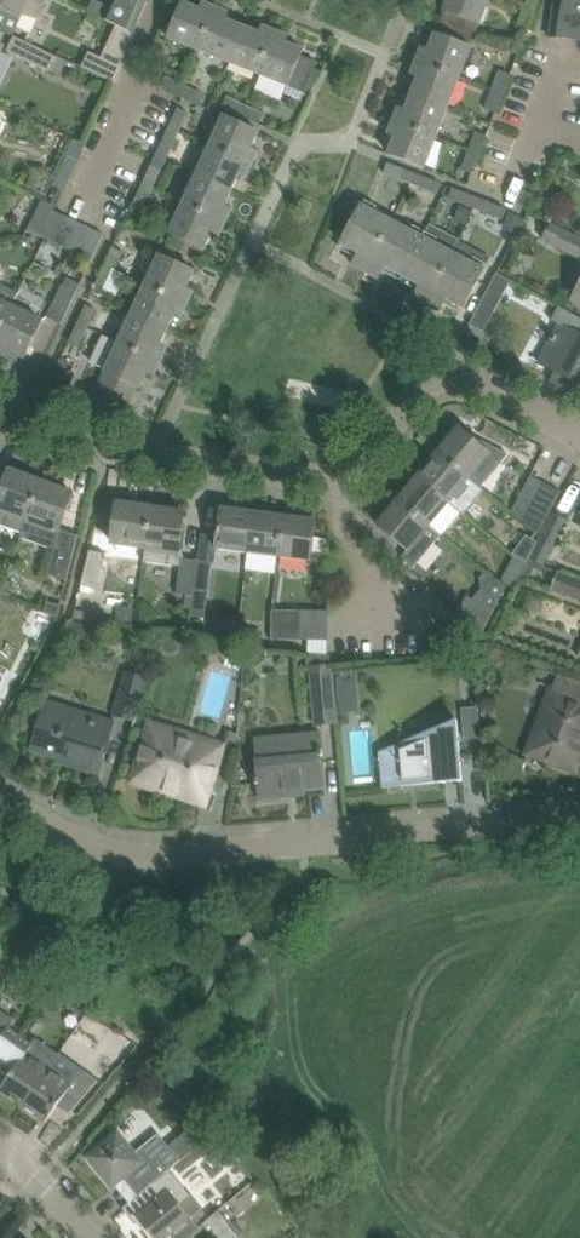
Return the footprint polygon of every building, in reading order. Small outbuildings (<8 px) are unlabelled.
[(21,17),(22,15),(39,19),(45,7),(43,6),(46,0),(0,0),(0,7),(21,17)] [(148,0),(113,0),(105,20),(120,27),(135,34),(148,0)] [(489,0),(449,0),(445,11),(480,25),(489,0)] [(539,0),(528,0),(525,8),(535,11),(539,0)] [(552,7),(549,36),(579,40),(579,0),(555,0),(552,7)] [(200,50),(217,8),(203,3),(201,10),(183,3),(169,38),(200,50)] [(229,62),(243,27),(227,20),(230,13),(217,8),(200,50),(229,62)] [(527,30),(535,11),(525,8),(517,26),(527,30)] [(259,74),(276,32),(263,26),(260,33),(243,27),(229,62),(259,74)] [(115,83),(135,34),(120,27),(105,59),(89,52),(81,68),(115,83)] [(276,32),(259,74),(289,86),(291,81),(305,87),(307,87),(317,63),(301,57),(303,51),(286,44),(289,37),(276,32)] [(471,47),(436,34),(429,51),(422,48),(417,61),(459,78),(471,47)] [(50,72),(51,72),(60,76),(67,61),(58,57),(14,36),(7,51),(50,72)] [(447,108),(459,78),(417,61),(412,75),(419,77),(412,95),(447,108)] [(503,94),(510,75),(500,71),(493,90),(503,94)] [(180,96),(185,86),(166,77),(162,87),(180,96)] [(203,94),(185,86),(180,96),(199,104),(203,94)] [(496,113),(503,94),(493,90),(486,109),(496,113)] [(436,138),(447,108),(412,95),(406,111),(399,108),(394,122),(436,138)] [(240,117),(244,107),(226,98),(221,108),(240,117)] [(263,116),(244,107),(240,117),(258,125),(263,116)] [(188,113),(178,108),(170,127),(180,131),(188,113)] [(252,149),(260,132),(225,116),(211,146),(252,166),(259,152),(252,149)] [(424,167),(436,138),(394,122),(389,134),(396,137),(389,155),(425,168),(425,167),(424,167)] [(171,150),(180,131),(170,127),(161,145),(171,150)] [(480,155),(487,136),(477,132),(470,151),(480,155)] [(252,166),(211,146),(198,174),(233,190),(240,175),(247,178),(252,166)] [(70,149),(53,187),(63,192),(80,155),(70,149)] [(472,174),(480,155),(470,151),(462,170),(472,174)] [(400,169),(386,164),(383,173),(396,179),(400,169)] [(161,171),(151,166),(143,185),(153,189),(161,171)] [(410,184),(414,174),(400,169),(396,179),(410,184)] [(233,190),(198,174),(183,205),(225,225),(232,210),(225,207),(233,190)] [(427,180),(414,174),(410,184),(423,189),(427,180)] [(441,185),(427,180),(423,189),(437,194),(441,185)] [(144,208),(153,189),(143,185),(134,203),(144,208)] [(466,194),(453,189),(449,198),(463,204),(466,194)] [(530,210),(537,197),(524,191),(518,204),(530,210)] [(476,209),(480,200),(466,194),(463,204),(476,209)] [(493,205),(480,200),(476,209),(489,214),(493,205)] [(579,237),(579,218),(554,203),(545,218),(579,238),(579,237)] [(183,205),(170,233),(205,250),(213,233),(220,236),(225,225),(183,205)] [(366,272),(393,221),(362,205),(342,243),(360,252),(353,265),(366,272)] [(506,210),(493,205),(489,214),(503,219),(506,210)] [(54,243),(67,217),(54,211),(42,237),(54,243)] [(67,249),(79,223),(67,217),(54,243),(67,249)] [(400,274),(420,236),(393,221),(366,272),(379,279),(386,266),(400,274)] [(79,255),(92,229),(79,223),(67,249),(79,255)] [(543,240),(579,260),(579,258),(579,240),(551,224),(543,240)] [(92,261),(103,237),(104,235),(92,229),(79,255),(92,261)] [(453,253),(420,236),(400,274),(421,284),(414,297),(426,304),(453,253)] [(124,252),(114,248),(105,266),(115,271),(124,252)] [(485,270),(453,253),(426,304),(440,311),(447,298),(465,308),(485,270)] [(187,288),(195,271),(160,256),(146,285),(188,304),(194,291),(187,288)] [(127,276),(115,271),(105,266),(97,284),(119,295),(127,276)] [(497,273),(481,304),(495,312),(511,281),(497,273)] [(13,307),(12,307),(19,293),(0,284),(0,335),(13,307)] [(62,325),(77,292),(63,285),(47,318),(62,325)] [(182,317),(188,304),(146,285),(133,314),(168,330),(175,314),(182,317)] [(96,310),(86,306),(78,324),(88,328),(96,310)] [(43,322),(13,307),(0,335),(0,345),(25,358),(43,322)] [(541,363),(556,371),(550,382),(570,393),(576,382),(579,384),(579,318),(560,308),(553,320),(561,324),(541,361),(541,363)] [(160,346),(168,330),(133,314),(114,356),(148,372),(155,375),(167,350),(160,346)] [(88,328),(78,324),(69,342),(79,347),(88,328)] [(471,325),(462,342),(475,349),(484,332),(471,325)] [(148,372),(114,356),(98,390),(128,404),(136,387),(140,389),(148,372)] [(459,428),(439,452),(470,479),(481,488),(502,464),(509,455),(498,446),(480,440),(477,443),(459,428)] [(450,503),(470,479),(439,452),(419,476),(450,503)] [(42,482),(10,470),(0,497),(0,524),(22,532),(24,532),(42,482)] [(461,512),(450,503),(419,476),(398,501),(430,527),(441,536),(461,512)] [(523,523),(545,483),(531,476),(511,514),(523,523)] [(74,494),(42,482),(24,532),(22,532),(20,537),(58,551),(53,573),(69,577),(77,542),(63,538),(65,533),(64,530),(61,529),(74,494)] [(561,492),(545,483),(523,523),(538,535),(561,492)] [(441,536),(430,527),(398,501),(378,525),(408,550),(402,557),(414,568),(441,536)] [(95,531),(90,550),(106,554),(106,556),(144,561),(146,548),(145,547),(150,508),(118,503),(114,534),(95,531)] [(180,552),(185,513),(150,508),(145,547),(146,548),(144,561),(181,566),(183,553),(180,552)] [(218,538),(217,549),(248,553),(254,512),(222,508),(218,538)] [(254,512),(248,553),(264,555),(279,557),(284,516),(270,514),(254,512)] [(553,512),(529,558),(530,559),(545,566),(569,520),(553,512)] [(284,516),(279,557),(311,561),(316,521),(284,516)] [(514,538),(509,558),(525,562),(530,542),(514,538)] [(90,550),(81,585),(97,589),(106,554),(90,550)] [(555,567),(579,576),(579,559),(561,552),(555,567)] [(194,589),(199,560),(183,558),(177,593),(193,596),(194,589)] [(210,591),(214,563),(199,560),(194,589),(193,596),(191,615),(192,615),(190,633),(203,634),(210,591)] [(513,562),(502,584),(515,591),(526,568),(513,562)] [(559,570),(550,591),(579,603),(579,579),(559,570)] [(460,609),(460,610),(487,624),(495,611),(500,599),(482,590),(474,600),(467,596),(467,597),(460,609)] [(61,606),(48,603),(45,612),(58,617),(61,606)] [(134,609),(117,606),(115,621),(132,624),(134,609)] [(302,625),(303,610),(272,610),(272,625),(302,625)] [(487,624),(460,610),(453,623),(481,637),(487,624)] [(335,618),(312,617),(312,632),(334,633),(335,618)] [(302,640),(302,625),(272,625),(271,640),(302,640)] [(245,631),(243,643),(248,644),(261,646),(262,633),(245,631)] [(341,685),(363,686),(365,654),(343,653),(341,685)] [(337,722),(333,671),(333,664),(311,665),(316,723),(337,722)] [(129,674),(116,714),(135,720),(147,680),(129,674)] [(579,759),(579,697),(555,687),(523,768),(524,769),(531,750),(548,757),(547,760),(556,764),(555,766),(566,770),(567,768),(575,771),(579,759)] [(48,702),(33,750),(75,763),(74,767),(97,774),(114,723),(48,702)] [(462,709),(465,740),(482,738),(479,708),(462,709)] [(455,714),(378,749),(382,785),(462,775),(455,714)] [(206,792),(220,748),(191,739),(189,745),(148,732),(133,781),(165,791),(168,781),(206,792)] [(257,761),(258,779),(257,779),(258,785),(260,800),(287,796),(286,792),(323,788),(319,756),(323,756),(322,735),(265,740),(266,760),(257,761)] [(41,988),(33,1000),(42,1006),(50,994),(41,988)] [(21,1037),(9,1029),(15,1021),(0,1011),(0,1066),(21,1037)] [(51,1067),(60,1055),(37,1038),(32,1045),(21,1037),(0,1066),(0,1079),(5,1083),(0,1090),(23,1106),(51,1067)] [(51,1067),(23,1106),(47,1122),(61,1103),(73,1111),(99,1080),(83,1069),(61,1053),(60,1055),(51,1067)] [(118,1132),(87,1157),(113,1188),(128,1176),(140,1192),(137,1194),(138,1196),(171,1169),(181,1161),(159,1134),(136,1153),(118,1132)] [(195,1150),(181,1161),(188,1169),(201,1157),(195,1150)] [(123,1209),(136,1224),(140,1221),(154,1237),(167,1237),(192,1218),(203,1209),(192,1196),(171,1169),(138,1196),(123,1209)] [(186,1237),(218,1237),(216,1236),(231,1224),(219,1210),(186,1237)]
